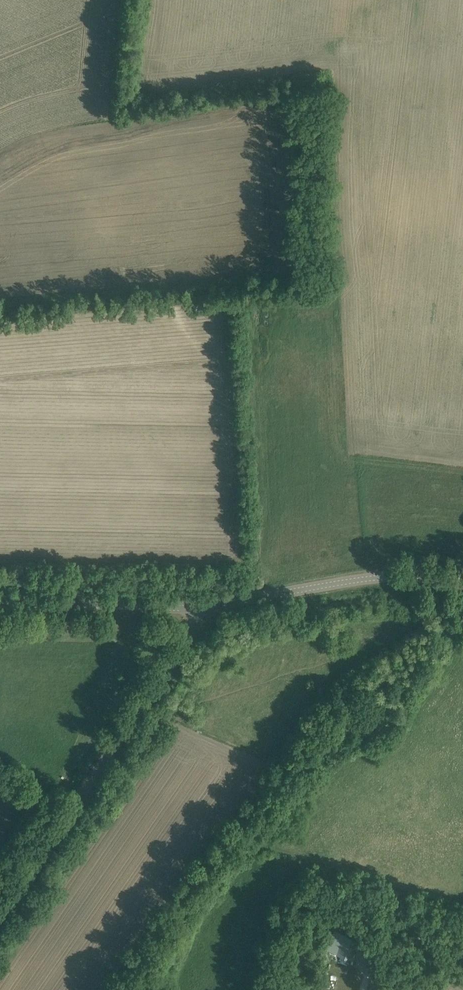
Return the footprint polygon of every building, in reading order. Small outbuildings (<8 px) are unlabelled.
[(345,907),(341,914),(347,918),(352,911),(345,907)] [(364,912),(362,918),(370,921),(372,915),(364,912)] [(342,932),(335,930),(334,929),(327,950),(352,960),(360,939),(357,938),(360,932),(353,930),(348,927),(345,933),(342,932)]
